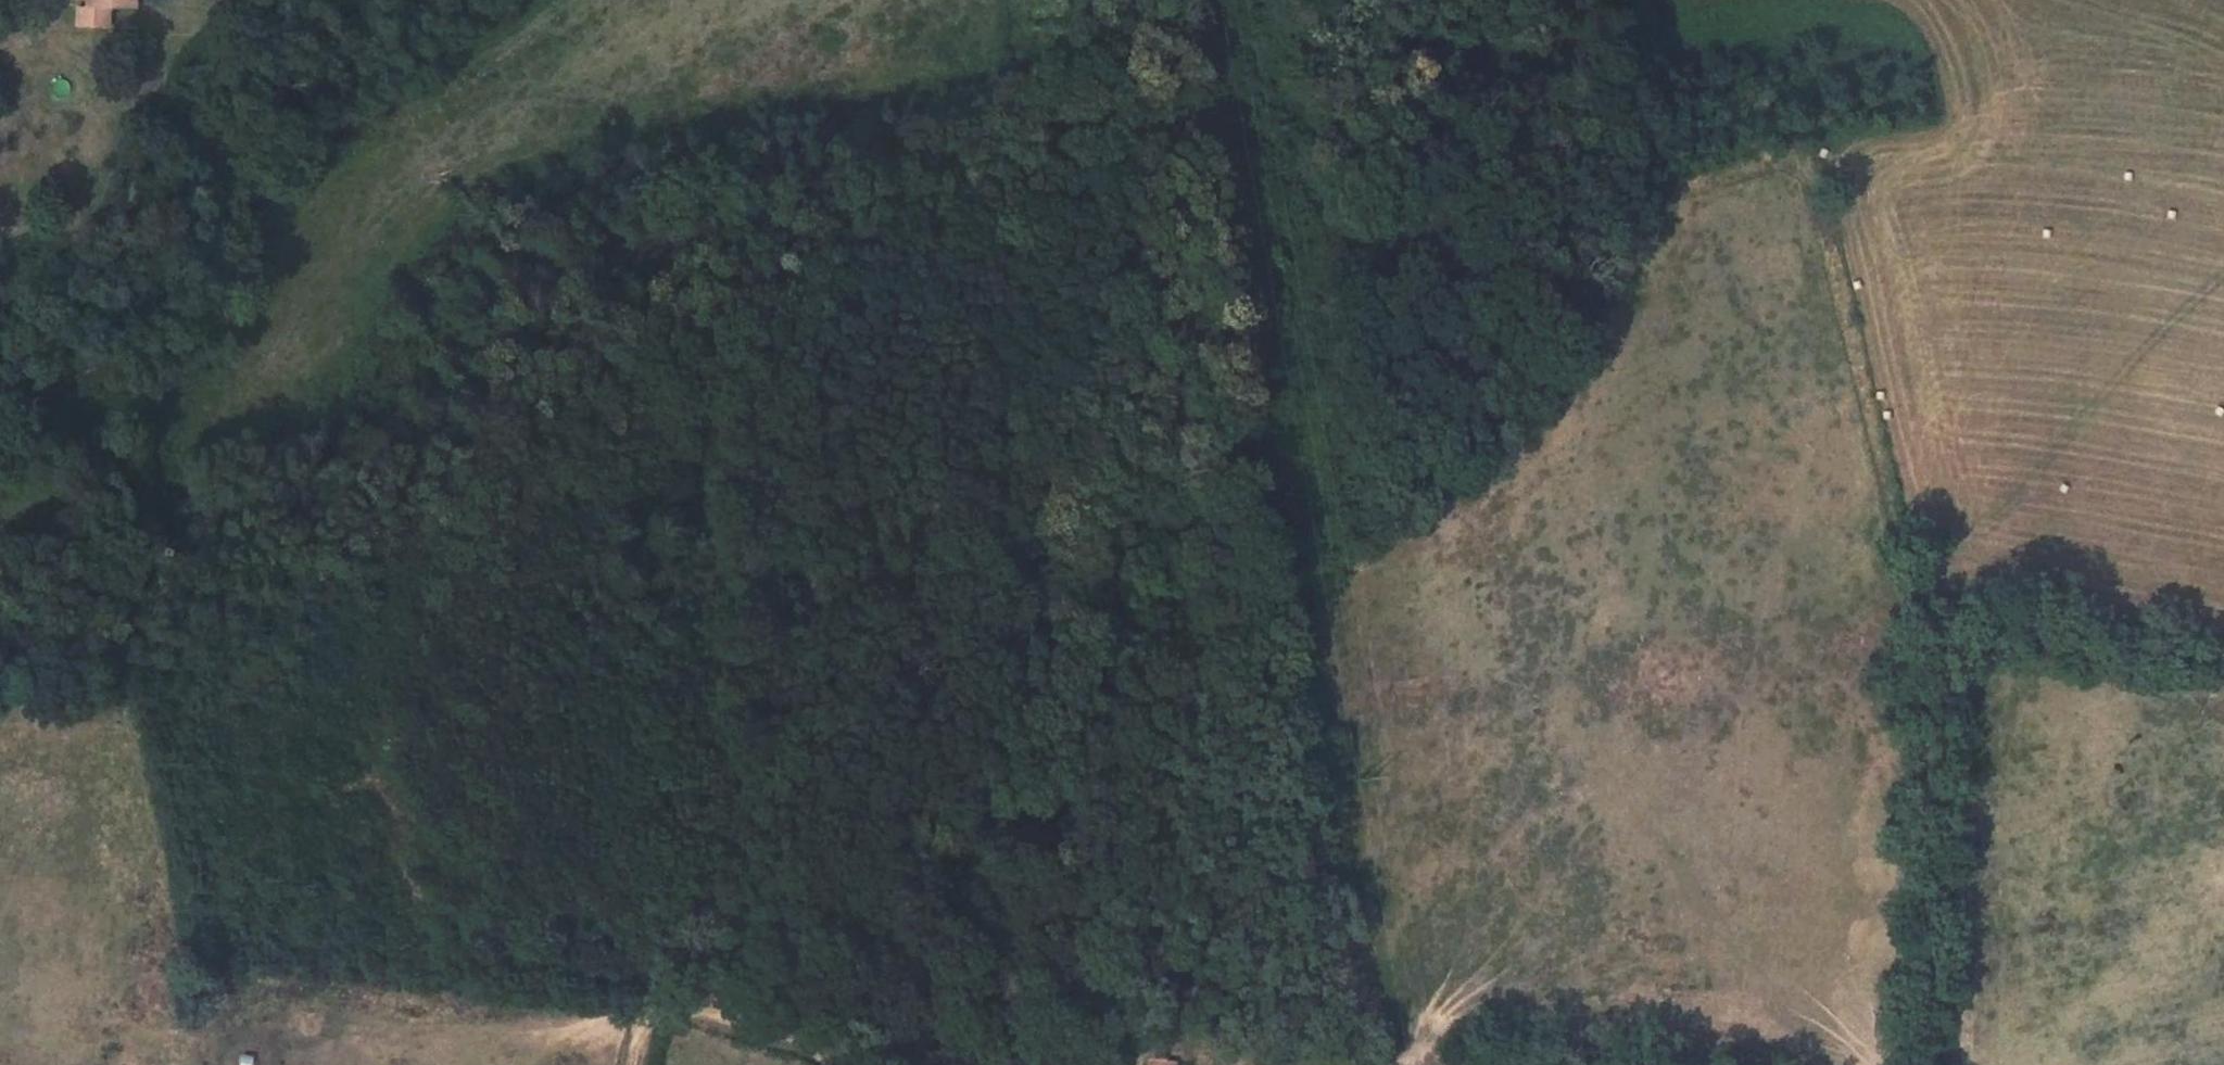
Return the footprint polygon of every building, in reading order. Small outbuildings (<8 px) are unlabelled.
[(93,6),(87,6),(78,6),(78,25),(109,25),(109,6),(136,5),(136,0),(93,0),(93,6)]
